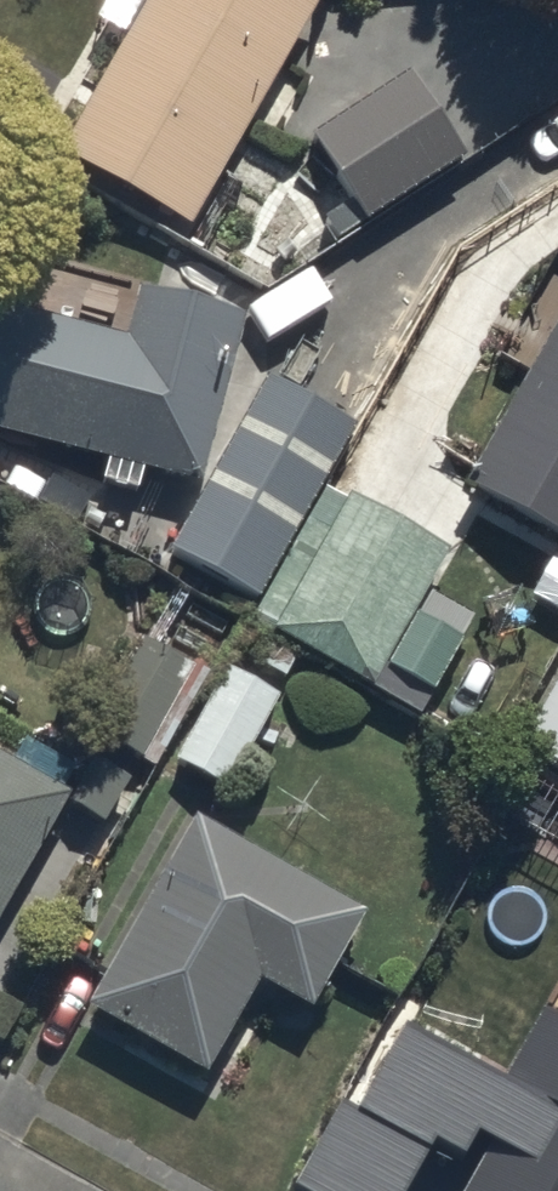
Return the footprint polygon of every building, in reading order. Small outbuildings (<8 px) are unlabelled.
[(66,145),(198,218),(318,0),(146,0),(66,145)] [(411,65),(313,128),(368,213),(466,151),(411,65)] [(0,301),(0,425),(201,476),(243,309),(141,283),(128,333),(0,301)] [(471,479),(557,527),(557,322),(471,479)] [(269,373),(172,546),(259,595),(356,422),(269,373)] [(357,502),(284,634),(381,686),(453,554),(357,502)] [(152,657),(108,737),(148,759),(192,678),(152,657)] [(239,688),(195,768),(234,790),(278,709),(239,688)] [(76,811),(0,765),(0,937),(76,811)] [(362,932),(208,843),(103,1023),(207,1083),(266,982),(316,1011),(362,932)] [(547,1005),(508,1075),(407,1019),(358,1108),(342,1100),(297,1182),(314,1190),(407,1190),(436,1139),(481,1164),(465,1190),(557,1190),(557,1011),(547,1005)]
